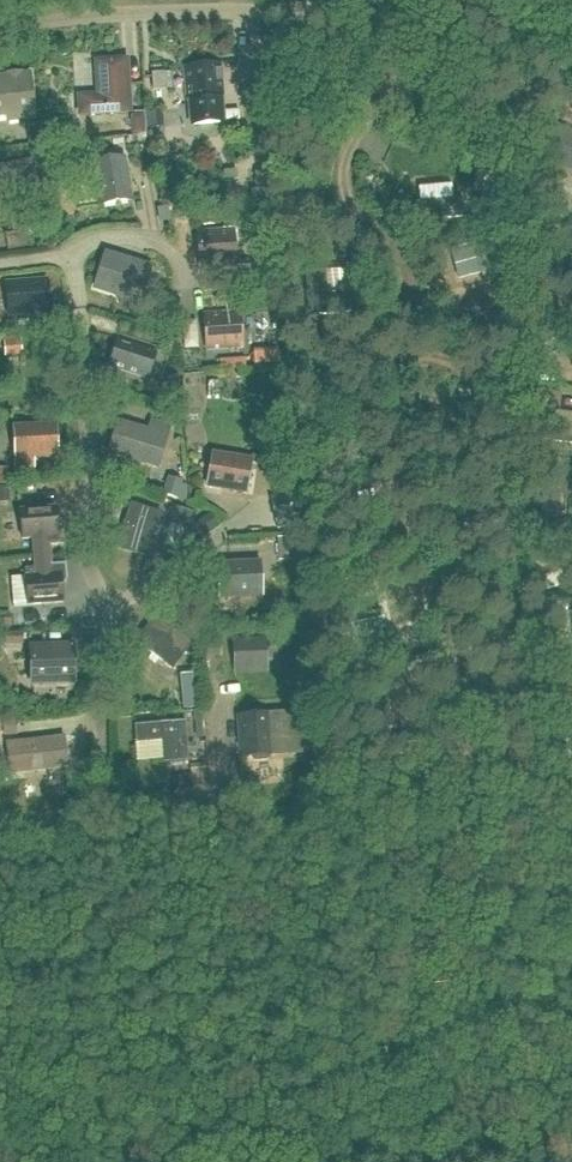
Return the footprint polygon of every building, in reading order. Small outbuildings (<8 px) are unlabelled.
[(129,111),(129,109),(126,61),(96,63),(98,96),(85,97),(86,114),(129,111)] [(222,100),(219,64),(185,68),(188,103),(192,102),(194,125),(220,123),(218,100),(222,100)] [(153,91),(165,90),(164,73),(151,74),(153,91)] [(34,119),(30,75),(23,76),(22,74),(14,75),(14,76),(0,78),(0,117),(7,117),(8,122),(34,119)] [(571,171),(571,134),(541,122),(528,153),(571,171)] [(131,200),(124,159),(92,164),(99,206),(131,200)] [(39,200),(32,161),(0,167),(0,185),(18,181),(22,203),(39,200)] [(0,220),(0,241),(16,241),(16,220),(0,220)] [(233,230),(198,233),(200,267),(235,265),(233,230)] [(115,289),(141,297),(150,268),(121,259),(120,264),(104,259),(94,288),(114,294),(115,289)] [(562,293),(571,296),(571,262),(562,293)] [(327,292),(326,270),(307,271),(310,313),(357,309),(357,308),(359,306),(358,293),(356,291),(356,289),(327,292)] [(49,313),(46,280),(5,284),(8,316),(49,313)] [(239,312),(204,315),(207,349),(242,347),(239,312)] [(110,366),(148,377),(155,353),(118,341),(110,366)] [(157,465),(168,429),(152,424),(149,434),(118,425),(110,451),(157,465)] [(56,458),(55,425),(14,428),(16,469),(28,468),(28,459),(56,458)] [(209,455),(204,486),(246,492),(250,461),(209,455)] [(161,515),(130,505),(117,547),(148,556),(161,515)] [(34,558),(51,557),(50,547),(63,546),(62,530),(57,526),(56,509),(20,512),(22,540),(33,540),(34,558)] [(51,557),(34,558),(36,577),(25,578),(28,606),(63,604),(62,587),(66,582),(65,566),(52,567),(51,557)] [(261,597),(259,563),(218,565),(220,599),(261,597)] [(137,642),(171,670),(191,645),(157,617),(137,642)] [(234,674),(266,672),(265,640),(233,641),(234,674)] [(73,682),(72,647),(32,649),(33,683),(73,682)] [(240,758),(273,755),(270,715),(237,717),(240,758)] [(134,726),(135,744),(169,742),(170,763),(189,762),(186,722),(134,726)] [(67,768),(64,738),(6,744),(8,764),(37,761),(38,771),(67,768)]
